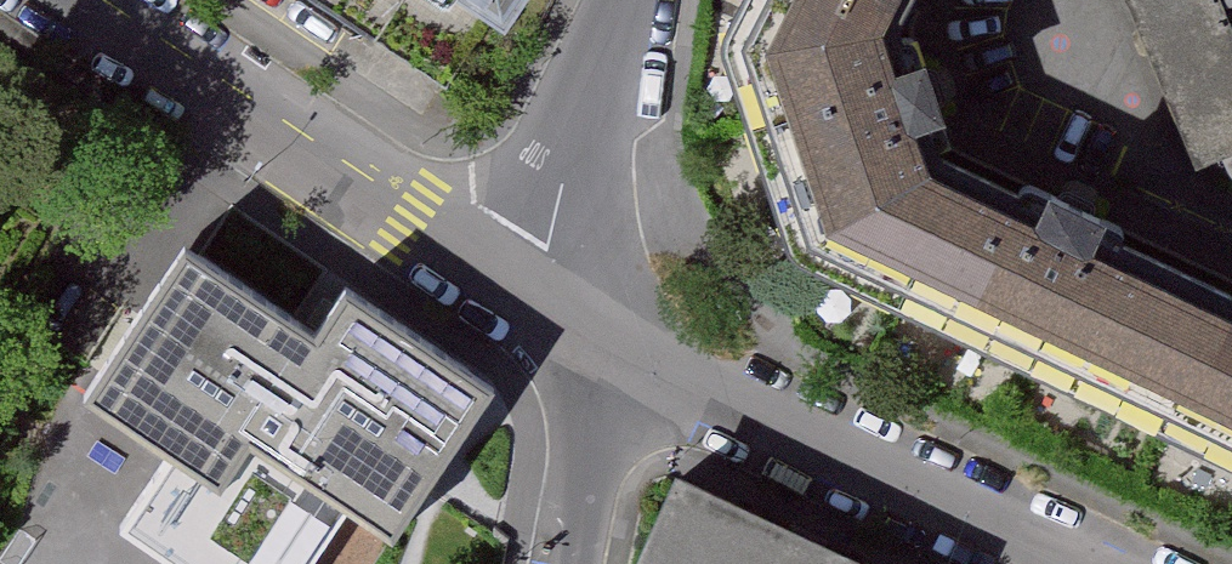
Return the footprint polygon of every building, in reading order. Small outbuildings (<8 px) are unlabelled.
[(498,16),(475,0),(309,0),(446,92),(498,16)] [(498,16),(513,23),(528,0),(475,0),(498,16)] [(898,0),(755,0),(731,48),(803,259),(934,183),(916,133),(948,122),(931,77),(900,84),(882,32),(898,0)] [(1213,172),(1231,164),(1231,0),(1142,0),(1213,172)] [(934,183),(803,259),(1144,419),(1195,306),(1102,261),(1112,232),(1067,211),(1053,241),(934,183)] [(186,251),(86,398),(169,454),(121,524),(180,563),(314,563),(349,513),(393,543),(494,394),(346,295),(316,339),(186,251)] [(1195,306),(1144,419),(1231,461),(1231,323),(1195,306)] [(686,486),(650,563),(856,563),(686,486)]
